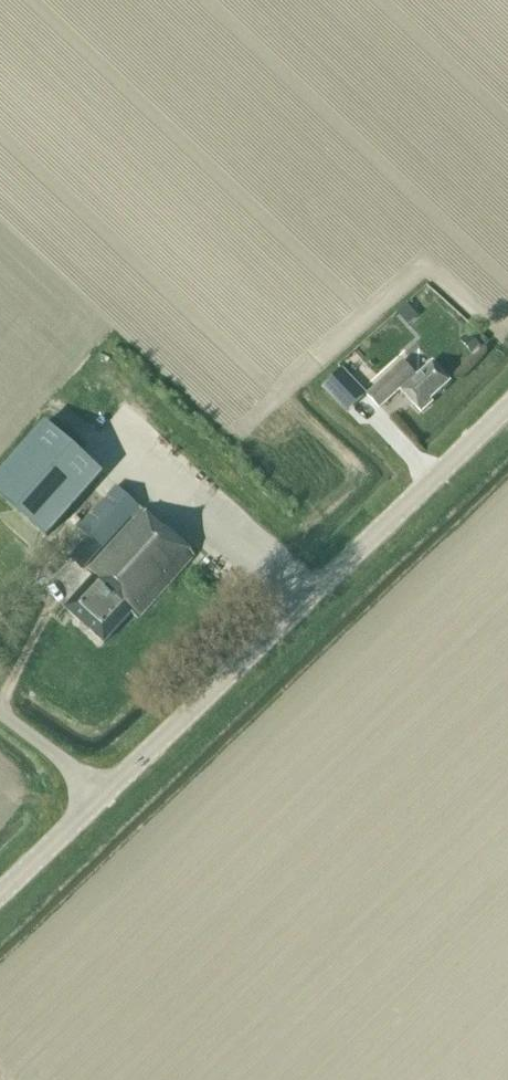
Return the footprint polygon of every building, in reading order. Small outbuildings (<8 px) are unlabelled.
[(472,355),(483,345),(470,330),(459,340),(472,355)] [(380,408),(400,390),(420,412),(433,399),(431,397),(449,381),(433,363),(418,377),(404,361),(368,394),(380,408)] [(359,388),(341,369),(322,388),(340,407),(359,388)] [(0,475),(0,496),(46,537),(102,474),(46,424),(0,475)] [(91,577),(64,608),(104,643),(131,613),(138,619),(194,557),(117,487),(79,529),(79,530),(90,540),(102,551),(131,518),(132,519),(85,572),(91,577)] [(72,560),(71,560),(83,571),(101,551),(89,540),(72,560)]
